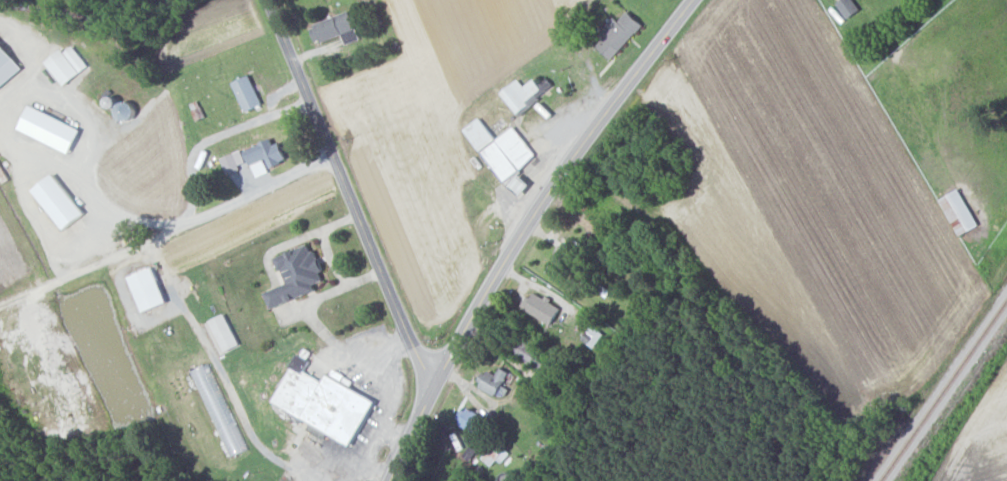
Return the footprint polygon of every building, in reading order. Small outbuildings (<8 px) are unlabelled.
[(847,19),(860,9),(854,0),(840,0),(836,2),(847,19)] [(360,39),(350,10),(310,25),(317,43),(342,34),(345,44),(360,39)] [(643,24),(628,10),(619,21),(615,17),(592,42),(611,60),(643,24)] [(22,69),(0,41),(0,87),(22,69)] [(62,49),(46,59),(61,85),(88,68),(74,45),(63,51),(62,49)] [(243,111),(261,105),(251,75),(234,81),(243,111)] [(501,91),(517,114),(546,95),(535,79),(523,86),(519,79),(501,91)] [(70,153),(81,128),(28,105),(18,130),(70,153)] [(496,139),(479,117),(464,129),(504,181),(537,156),(514,126),(496,139)] [(274,144),(272,139),(244,150),(250,164),(266,158),(270,167),(287,160),(280,142),(274,144)] [(220,157),(227,174),(247,167),(241,149),(220,157)] [(64,230),(85,213),(53,173),(32,190),(64,230)] [(979,225),(959,188),(939,200),(959,236),(979,225)] [(271,308),(317,290),(314,284),(323,281),(320,272),(322,271),(310,243),(275,257),(286,284),(265,292),(271,308)] [(143,312),(167,302),(153,267),(129,276),(143,312)] [(553,323),(560,306),(532,294),(525,311),(553,323)] [(204,323),(219,354),(240,344),(224,313),(204,323)] [(582,339),(594,348),(604,333),(592,325),(582,339)] [(353,445),(375,400),(346,385),(350,377),(333,369),(330,375),(324,372),(321,379),(304,371),(309,361),(297,354),(272,404),(353,445)] [(496,376),(485,370),(477,386),(501,398),(507,387),(503,385),(509,372),(500,367),(496,376)] [(483,417),(467,407),(457,424),(474,433),(483,417)]
